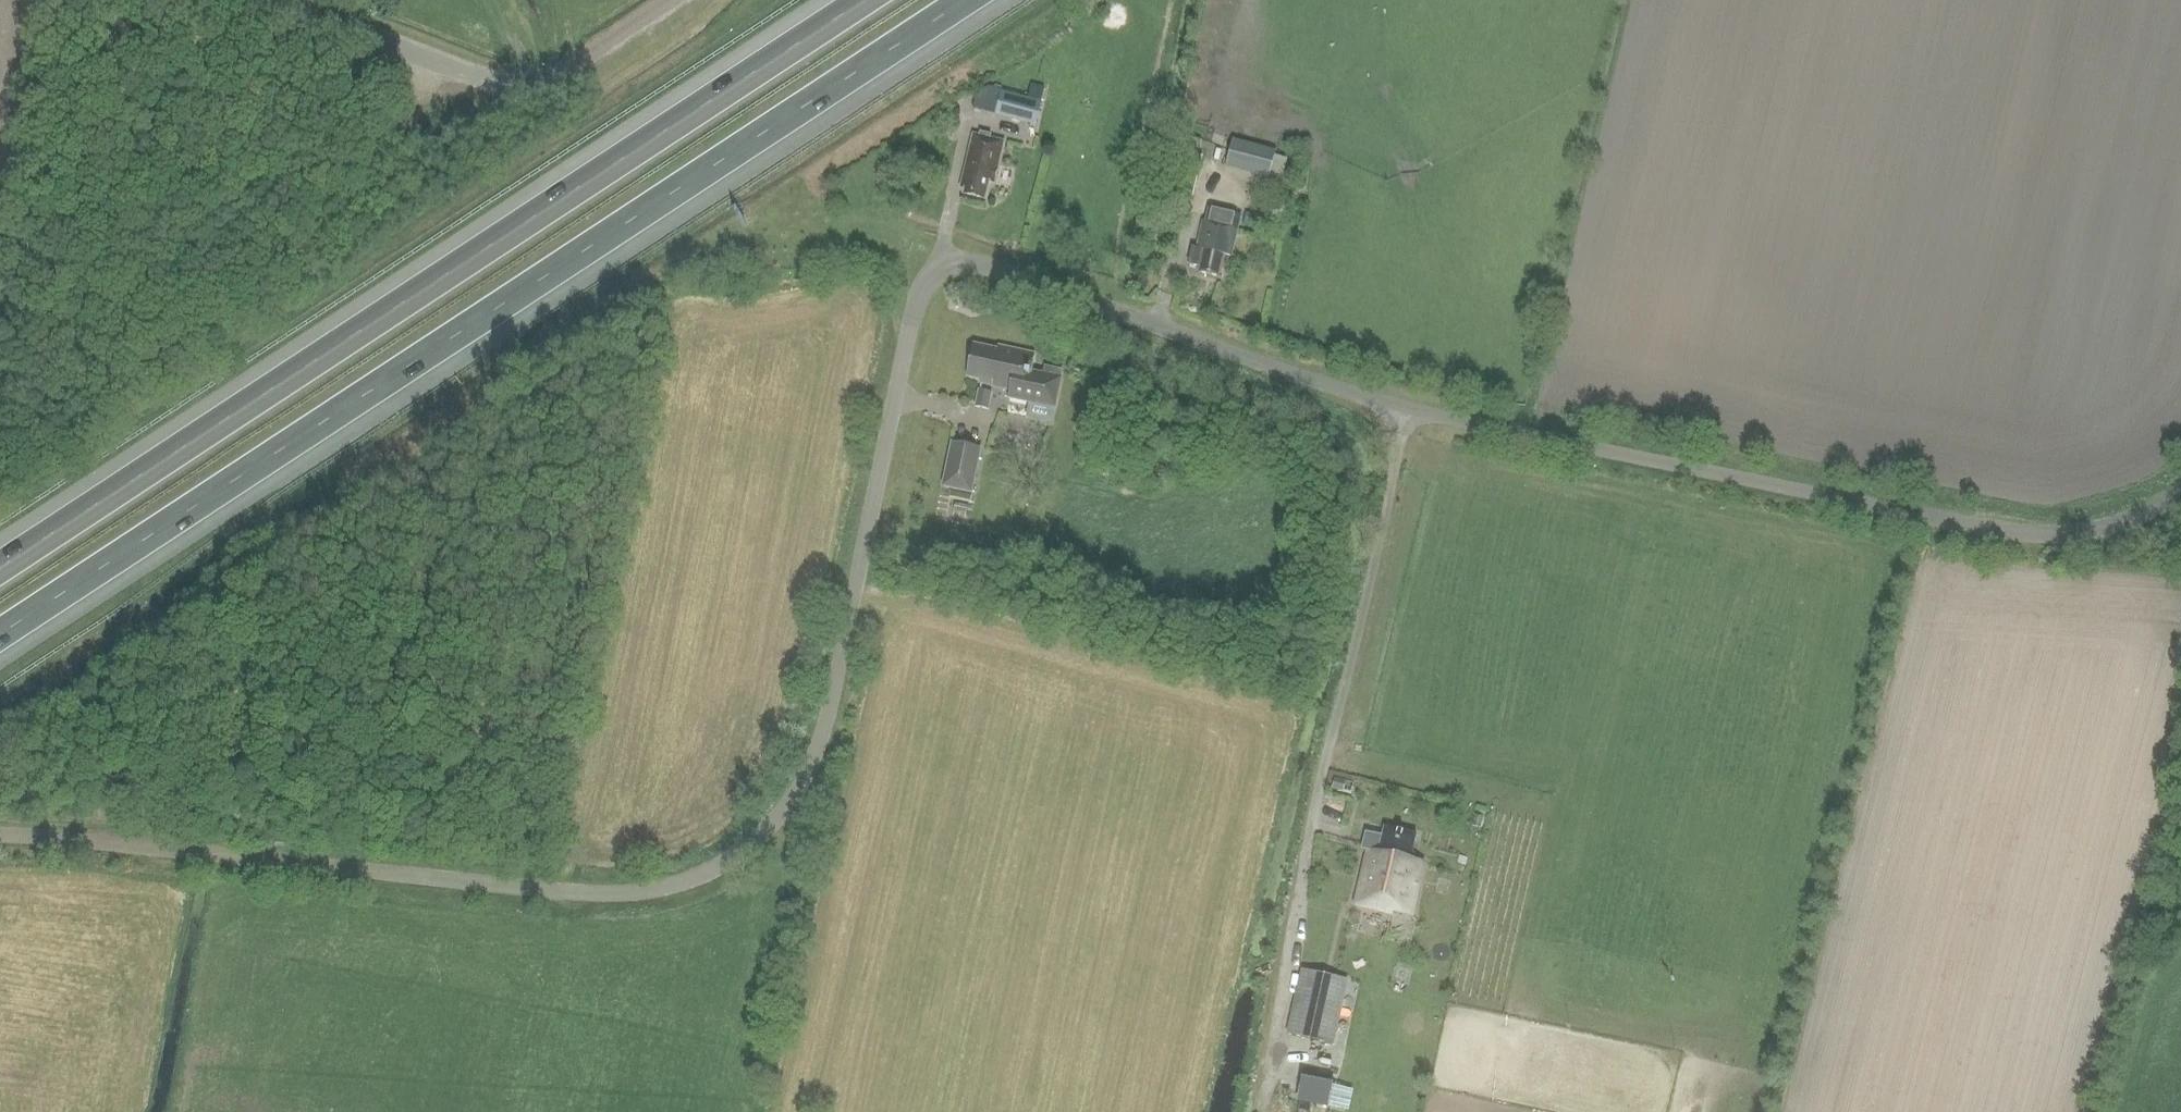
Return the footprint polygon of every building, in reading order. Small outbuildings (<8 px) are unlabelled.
[(1036,125),(1043,102),(1002,91),(996,115),(1036,125)] [(994,180),(1004,143),(975,136),(962,186),(968,187),(966,193),(985,197),(989,179),(994,180)] [(1276,155),(1277,151),(1234,139),(1227,167),(1270,178),(1272,172),(1276,155)] [(1287,158),(1276,155),(1272,172),(1283,175),(1287,158)] [(1232,256),(1238,230),(1204,223),(1195,265),(1201,266),(1200,272),(1221,277),(1226,255),(1232,256)] [(1000,351),(976,346),(970,376),(983,379),(982,383),(1012,389),(1010,399),(1057,409),(1064,377),(1032,370),(1035,354),(1001,346),(1000,351)] [(989,409),(993,392),(980,390),(977,407),(989,409)] [(974,476),(980,450),(953,444),(947,470),(974,476)] [(1411,859),(1417,835),(1385,828),(1383,837),(1367,834),(1364,849),(1368,850),(1356,907),(1394,914),(1394,911),(1412,915),(1423,862),(1411,859)] [(1335,1046),(1342,1009),(1348,981),(1309,974),(1296,1039),(1335,1046)] [(1334,1107),(1305,1095),(1298,1111),(1332,1111),(1334,1107)]
